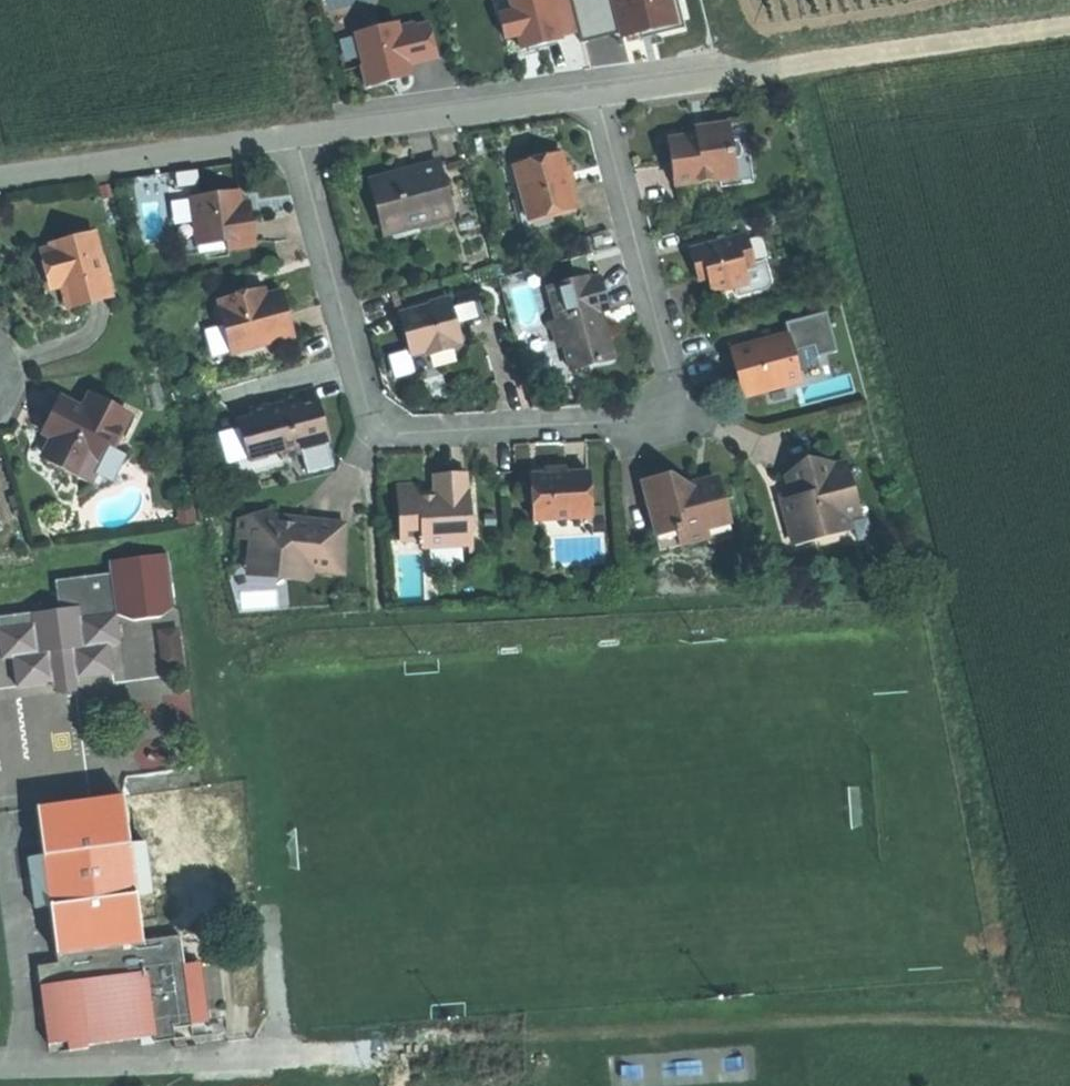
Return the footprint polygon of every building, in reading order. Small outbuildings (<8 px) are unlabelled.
[(571,0),(509,0),(510,9),(497,11),(502,39),(518,36),(519,46),(577,37),(571,0)] [(676,0),(573,0),(582,43),(680,21),(676,0)] [(431,16),(355,27),(363,84),(415,77),(413,63),(437,60),(431,16)] [(731,153),(747,151),(744,125),(728,127),(731,153)] [(707,138),(695,139),(667,143),(670,165),(672,187),(717,182),(734,180),(731,153),(728,127),(706,129),(707,138)] [(694,131),(695,139),(707,138),(706,129),(694,131)] [(734,180),(717,182),(718,189),(751,185),(747,151),(731,153),(734,180)] [(560,156),(514,167),(521,199),(515,201),(523,234),(550,228),(548,217),(573,211),(570,197),(568,190),(564,183),(565,175),(560,156)] [(401,224),(402,230),(449,218),(435,165),(375,180),(380,202),(374,204),(377,215),(381,229),(401,224)] [(246,191),(238,192),(242,219),(250,218),(246,191)] [(242,219),(238,192),(191,198),(194,226),(199,225),(202,248),(227,244),(227,251),(254,247),(251,225),(250,218),(242,219)] [(383,235),(402,230),(401,224),(381,229),(383,235)] [(706,279),(740,270),(752,267),(744,237),(689,252),(693,267),(696,282),(706,279)] [(94,241),(54,250),(55,252),(49,254),(58,294),(63,293),(68,314),(89,309),(108,305),(94,241)] [(227,244),(202,248),(202,254),(227,251),(227,244)] [(744,285),(740,270),(706,279),(710,294),(744,285)] [(596,277),(547,290),(556,323),(550,324),(556,348),(562,347),(569,372),(611,361),(602,327),(598,314),(606,312),(596,277)] [(261,291),(242,296),(244,304),(263,299),(261,291)] [(244,304),(242,296),(218,302),(221,311),(219,312),(223,329),(231,327),(237,351),(289,338),(283,317),(287,316),(284,307),(281,294),(263,299),(244,304)] [(424,357),(452,350),(451,345),(458,343),(447,303),(397,317),(404,340),(408,357),(423,353),(424,357)] [(783,326),(786,339),(791,354),(811,349),(814,359),(834,354),(824,315),(783,326)] [(231,327),(223,329),(229,353),(237,351),(231,327)] [(740,397),(798,382),(791,354),(786,339),(728,354),(734,375),(740,397)] [(456,363),(452,350),(424,357),(423,353),(408,357),(413,375),(456,363)] [(313,389),(282,397),(284,403),(266,408),(267,413),(236,421),(246,462),(269,456),(274,452),(281,458),(327,446),(320,418),(313,389)] [(101,451),(106,453),(110,456),(127,426),(90,406),(83,420),(90,424),(89,426),(108,436),(101,451)] [(41,463),(78,483),(97,448),(101,451),(108,436),(89,426),(90,424),(83,420),(62,409),(53,425),(44,442),(50,446),(41,463)] [(87,488),(106,453),(101,451),(97,448),(78,483),(87,488)] [(844,515),(855,512),(843,466),(833,468),(804,463),(794,471),(784,480),(788,498),(778,500),(787,534),(804,530),(807,542),(849,530),(844,515)] [(531,522),(590,520),(588,475),(559,477),(529,478),(531,522)] [(447,476),(433,477),(434,499),(417,499),(417,488),(396,488),(398,542),(419,541),(419,548),(469,547),(468,494),(464,494),(464,476),(447,476)] [(703,531),(723,526),(727,525),(717,485),(693,491),(669,477),(658,480),(641,484),(653,534),(677,528),(682,546),(706,540),(703,531)] [(273,566),(281,578),(283,582),(305,584),(311,576),(341,578),(344,527),(298,520),(296,526),(288,525),(279,524),(268,512),(238,520),(235,540),(249,542),(247,563),(273,566)] [(859,527),(855,512),(844,515),(849,530),(859,527)] [(591,538),(590,520),(531,522),(531,528),(539,528),(539,540),(591,538)] [(727,542),(723,526),(703,531),(706,540),(707,546),(727,542)] [(677,528),(653,534),(657,552),(682,546),(677,528)] [(804,530),(787,534),(790,546),(807,542),(804,530)] [(80,619),(115,615),(137,619),(163,615),(175,607),(168,554),(110,561),(112,573),(55,580),(58,609),(79,607),(80,619)] [(246,576),(281,578),(273,566),(247,563),(246,576)] [(115,615),(80,619),(79,607),(58,609),(31,613),(32,625),(0,629),(0,649),(1,657),(12,656),(15,686),(56,681),(74,679),(112,674),(109,645),(119,644),(115,615)] [(31,613),(0,616),(0,629),(32,625),(31,613)] [(173,629),(158,630),(162,666),(177,664),(173,629)] [(75,690),(74,679),(56,681),(57,692),(75,690)] [(135,895),(151,893),(145,845),(128,847),(122,799),(36,810),(42,858),(27,860),(33,908),(49,906),(55,955),(141,944),(141,942),(135,895)] [(172,890),(151,893),(135,895),(141,942),(178,937),(172,890)] [(196,935),(178,937),(190,1025),(207,1023),(196,935)] [(178,937),(141,942),(141,944),(55,955),(56,965),(36,967),(46,1046),(66,1043),(67,1052),(87,1050),(87,1046),(139,1040),(137,1028),(151,1026),(153,1042),(173,1040),(171,1028),(190,1026),(190,1025),(178,937)]
